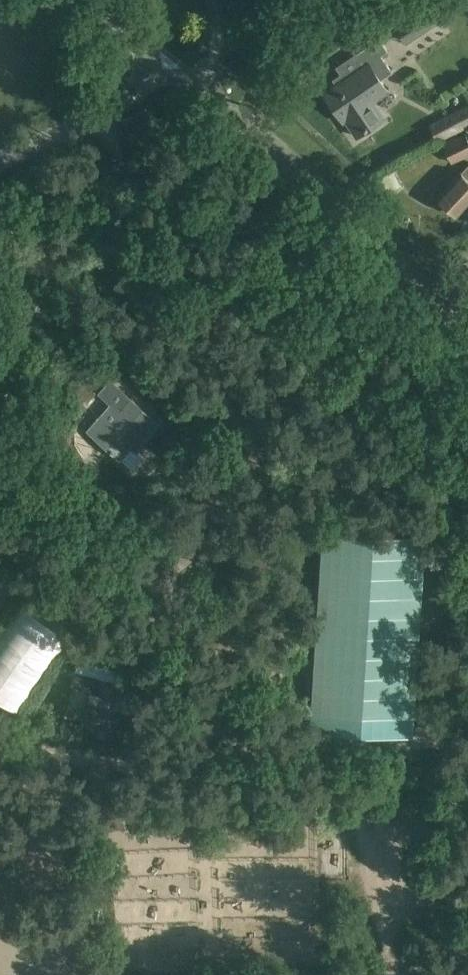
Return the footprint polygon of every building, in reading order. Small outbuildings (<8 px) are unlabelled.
[(428,4),(396,25),(407,43),(439,22),(428,4)] [(368,62),(380,79),(393,71),(382,54),(388,50),(380,37),(357,52),(365,64),(368,62)] [(368,62),(365,64),(323,93),(343,121),(345,119),(357,137),(386,117),(374,100),(388,91),(380,79),(368,62)] [(450,112),(429,124),(439,140),(459,129),(450,112)] [(467,155),(467,138),(465,132),(442,144),(452,163),(467,155)] [(148,152),(136,156),(141,166),(152,161),(148,152)] [(437,195),(447,203),(445,208),(450,212),(454,210),(457,213),(467,202),(467,163),(467,162),(437,195)] [(112,403),(89,430),(123,460),(157,421),(132,399),(121,411),(112,403)] [(424,537),(319,530),(308,716),(412,722),(424,537)] [(29,606),(0,646),(0,695),(19,709),(71,636),(29,606)] [(124,683),(127,672),(78,659),(75,671),(107,679),(107,682),(105,681),(101,696),(91,733),(110,738),(123,688),(123,686),(122,686),(123,683),(124,683)]
